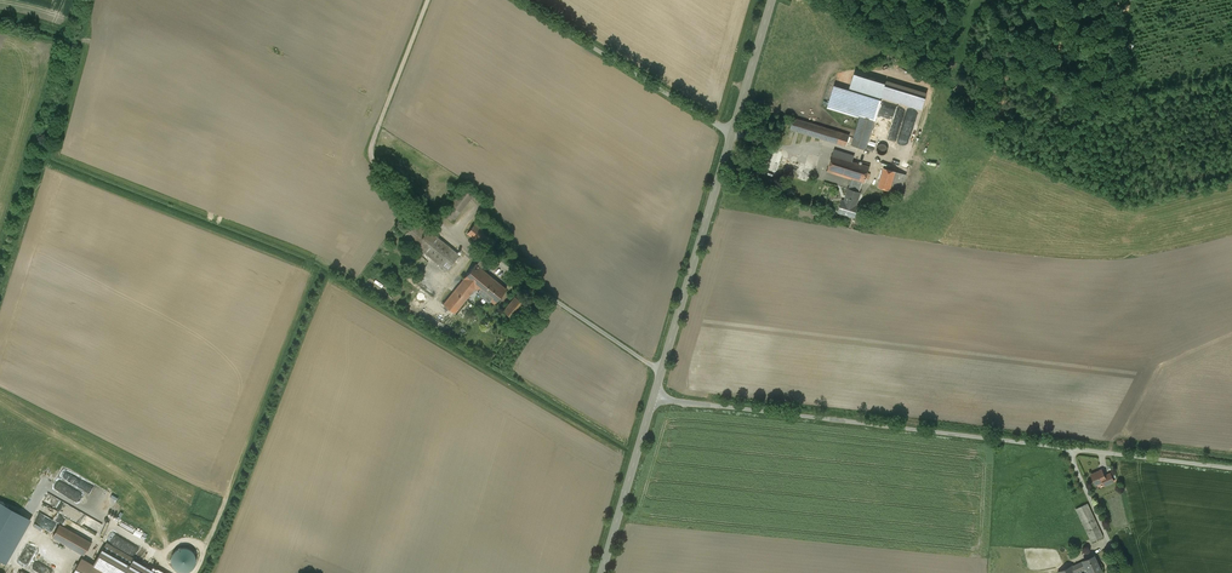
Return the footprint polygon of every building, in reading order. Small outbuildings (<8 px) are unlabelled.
[(884,86),(854,77),(851,85),(881,94),(884,86)] [(924,92),(889,82),(885,96),(920,106),(924,92)] [(882,100),(834,85),(827,107),(859,117),(859,116),(861,116),(874,120),(875,121),(882,100)] [(920,119),(916,118),(916,115),(911,114),(908,126),(918,128),(920,119)] [(854,136),(852,145),(865,149),(874,120),(861,116),(856,130),(854,136)] [(846,134),(794,118),(791,129),(846,146),(849,135),(846,134)] [(882,143),(881,144),(879,144),(879,145),(878,146),(877,146),(877,147),(877,148),(877,149),(877,150),(877,151),(878,152),(878,153),(879,153),(880,154),(881,154),(882,155),(884,154),(885,154),(886,153),(887,153),(887,152),(887,151),(888,150),(888,149),(888,148),(887,147),(887,146),(886,145),(885,144),(884,144),(883,144),(882,143)] [(870,166),(852,161),(854,156),(834,150),(827,171),(852,178),(865,182),(870,166)] [(896,171),(884,167),(878,186),(890,190),(896,171)] [(906,174),(896,171),(890,190),(900,193),(906,174)] [(865,182),(852,178),(849,189),(859,192),(862,182),(865,182)] [(849,189),(848,189),(845,201),(842,200),(839,212),(854,216),(858,205),(856,205),(860,192),(859,192),(849,189)] [(460,255),(417,220),(404,236),(447,270),(460,255)] [(496,241),(475,224),(467,233),(488,250),(496,241)] [(506,288),(476,263),(464,278),(474,287),(475,288),(494,303),(506,288)] [(474,287),(464,278),(443,304),(455,313),(475,288),(474,287)] [(532,310),(515,296),(503,310),(520,325),(532,310)] [(1102,470),(1091,475),(1096,484),(1103,481),(1106,480),(1104,476),(1102,470)] [(1110,473),(1104,476),(1106,480),(1103,481),(1105,485),(1114,481),(1110,473)] [(47,493),(39,510),(45,512),(49,505),(59,509),(60,507),(63,508),(62,510),(70,515),(74,507),(47,493)] [(5,562),(30,520),(0,503),(0,559),(5,562)] [(1103,537),(1087,503),(1076,509),(1092,542),(1103,537)] [(92,542),(60,524),(53,537),(85,555),(92,542)] [(136,528),(134,534),(142,537),(144,531),(136,528)] [(107,542),(94,565),(108,572),(158,572),(134,559),(135,558),(107,542)] [(196,570),(195,547),(174,548),(174,571),(196,570)] [(1083,561),(1073,566),(1076,572),(1081,571),(1087,568),(1089,572),(1096,572),(1101,570),(1094,556),(1083,561)] [(78,564),(74,572),(93,572),(78,564)] [(1058,572),(1076,572),(1073,566),(1073,565),(1065,568),(1058,572)]
